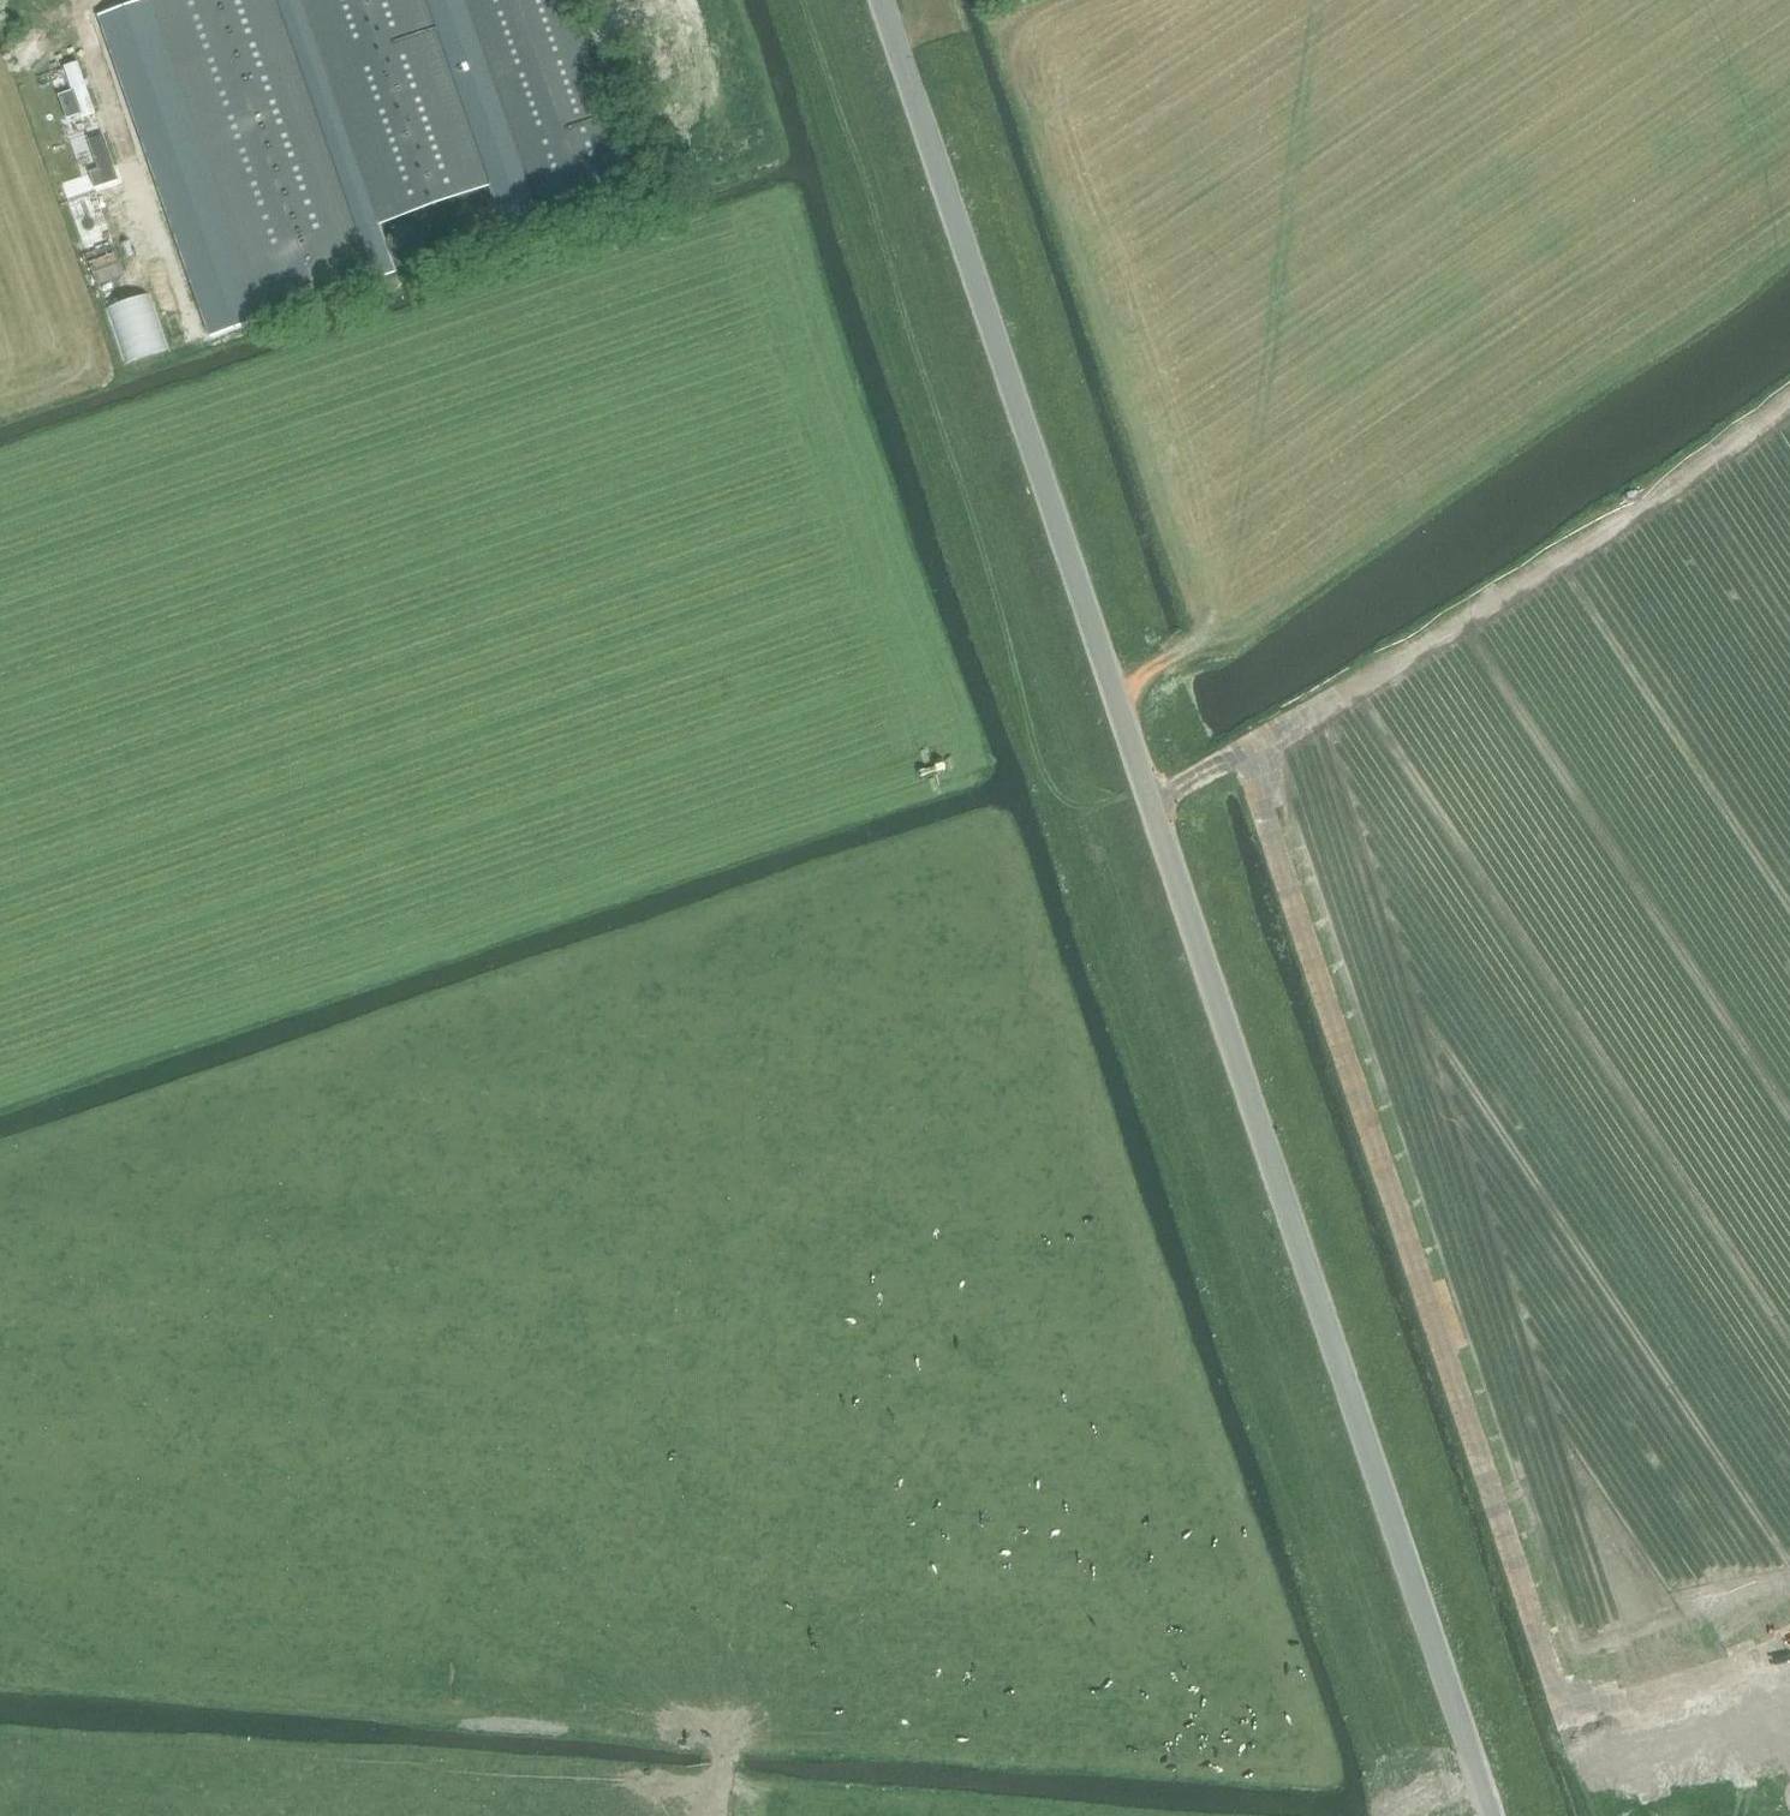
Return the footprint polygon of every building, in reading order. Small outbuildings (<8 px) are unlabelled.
[(148,0),(143,0),(95,17),(206,339),(260,321),(200,150),(154,17),(148,0)] [(154,17),(200,150),(260,321),(394,274),(378,225),(299,0),(148,0),(154,17)] [(378,225),(490,185),(426,0),(299,0),(378,225)] [(541,224),(637,191),(570,0),(463,0),(541,224)] [(413,262),(421,257),(426,251),(428,244),(427,236),(423,229),(415,223),(405,221),(396,224),(389,232),(386,241),(388,251),(394,259),(403,263),(413,262)]
